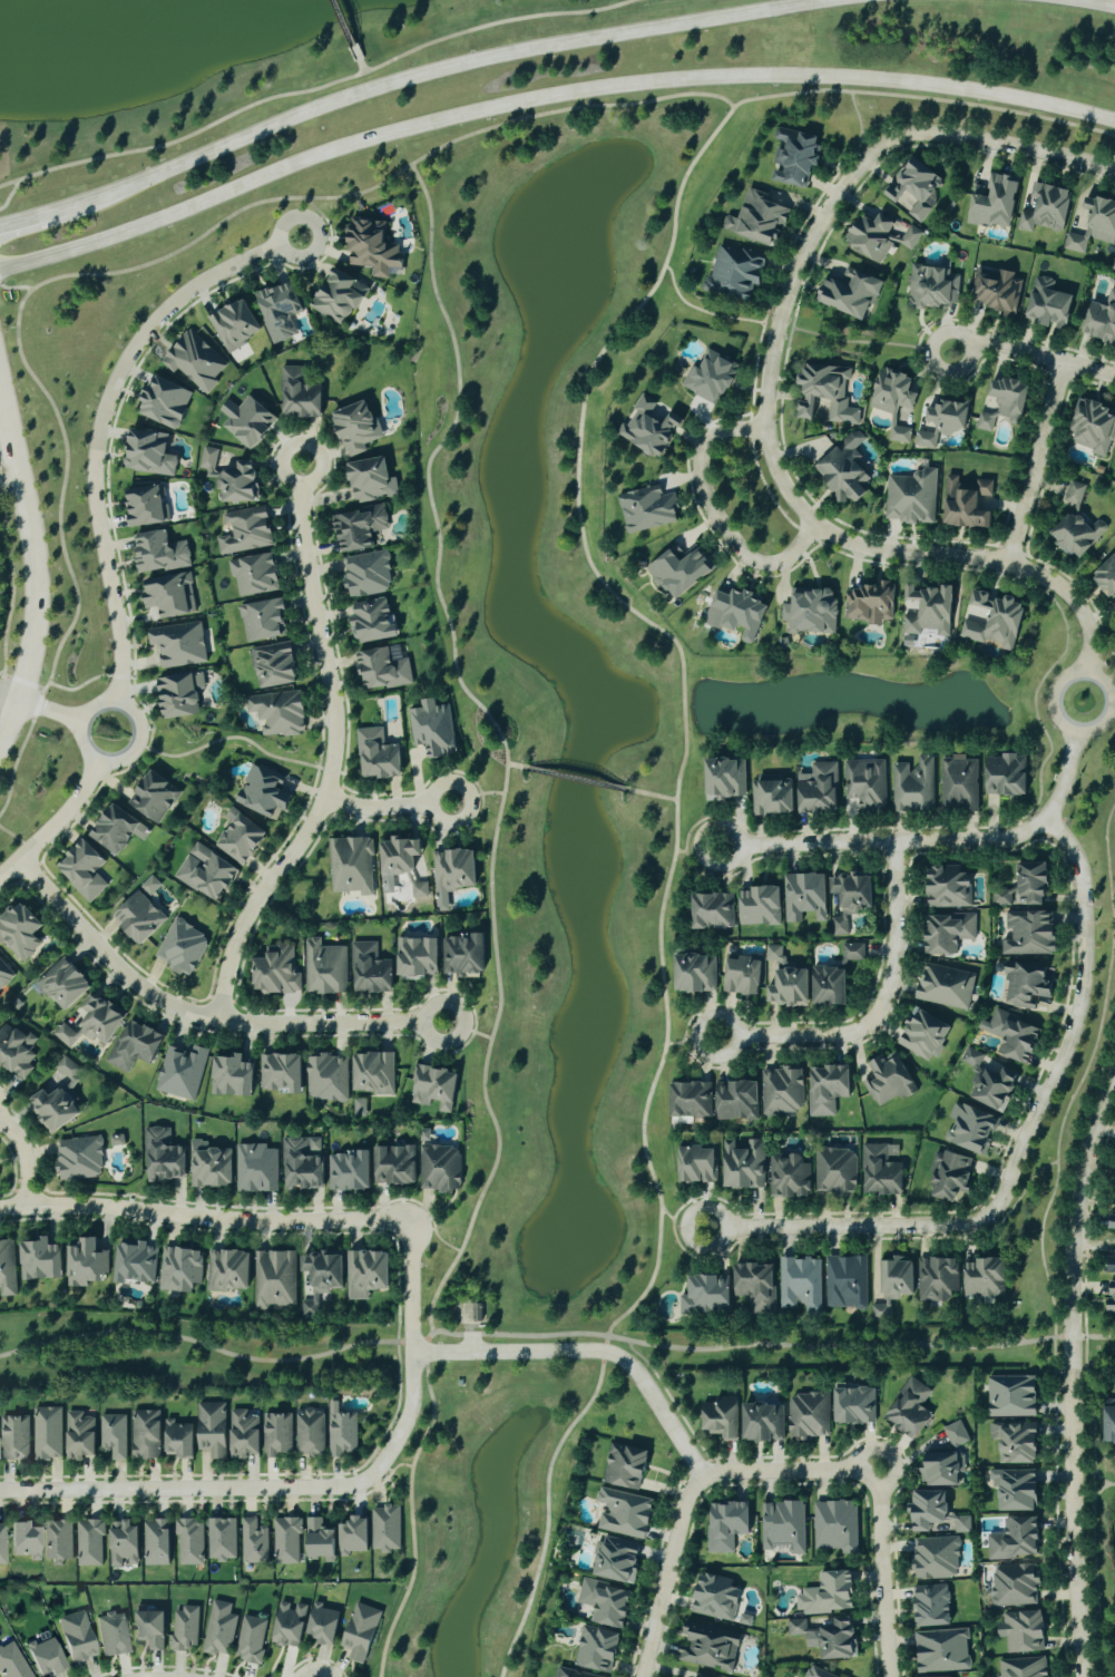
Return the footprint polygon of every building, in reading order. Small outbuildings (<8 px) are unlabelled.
[(821,136),(776,127),(773,139),(786,142),(785,150),(777,149),(773,166),(777,167),(774,181),(808,188),(813,166),(815,166),(821,136)] [(917,221),(946,181),(912,156),(884,194),(898,204),(907,191),(919,199),(908,214),(917,221)] [(968,223),(1012,230),(1020,177),(991,172),(987,197),(973,195),(968,223)] [(1073,190),(1036,182),(1033,198),(1038,199),(1035,213),(1021,210),(1017,230),(1032,233),(1033,226),(1064,232),(1073,190)] [(723,230),(775,248),(782,227),(785,228),(792,205),(747,190),(738,219),(727,216),(723,230)] [(1114,245),(1114,202),(1089,194),(1084,209),(1092,212),(1089,223),(1096,226),(1092,239),(1114,246),(1114,245)] [(912,251),(923,232),(910,224),(901,239),(889,232),(895,223),(880,214),(875,223),(861,215),(845,243),(880,264),(894,241),(912,251)] [(348,266),(372,267),(372,278),(389,278),(389,268),(401,269),(402,244),(384,244),(385,221),(349,219),(348,266)] [(1063,249),(1086,255),(1093,226),(1088,225),(1085,237),(1067,232),(1063,249)] [(760,286),(767,257),(718,245),(711,277),(705,275),(701,291),(750,302),(754,285),(760,286)] [(948,268),(912,266),(910,305),(958,308),(960,276),(947,276),(948,268)] [(827,275),(817,303),(868,321),(882,281),(846,267),(841,280),(827,275)] [(349,327),(367,284),(330,269),(312,311),(349,327)] [(1024,276),(998,271),(997,274),(977,269),(970,303),(1016,313),(1024,276)] [(1026,317),(1040,320),(1039,325),(1053,328),(1054,328),(1066,331),(1075,296),(1052,290),(1055,280),(1036,276),(1026,317)] [(272,344),(296,336),(290,316),(303,312),(297,293),(291,295),(287,283),(255,293),(272,344)] [(1110,289),(1106,305),(1091,302),(1083,335),(1114,343),(1114,290),(1110,289)] [(207,319),(227,353),(263,332),(243,298),(207,319)] [(177,368),(205,396),(219,382),(213,377),(225,365),(190,330),(159,361),(172,374),(177,368)] [(682,390),(717,404),(721,393),(728,396),(741,366),(707,352),(700,368),(691,365),(682,390)] [(849,367),(805,365),(805,375),(803,375),(801,402),(799,401),(798,418),(820,419),(821,399),(830,399),(828,422),(859,424),(860,409),(846,408),(849,367)] [(281,417),(321,418),(322,385),(304,384),(305,367),(282,366),(281,417)] [(869,408),(893,415),(896,406),(913,411),(919,393),(910,391),(914,378),(881,368),(869,408)] [(178,430),(193,392),(153,376),(138,415),(178,430)] [(1023,427),(1029,386),(1022,385),(1022,382),(993,378),(990,397),(998,398),(996,414),(979,412),(977,430),(994,432),(996,416),(1009,418),(1008,425),(1023,427)] [(278,420),(250,394),(237,408),(228,400),(218,411),(227,419),(222,425),(250,451),(278,420)] [(615,438),(665,459),(683,419),(669,413),(665,423),(651,417),(657,403),(641,395),(634,410),(636,410),(629,425),(622,422),(615,438)] [(929,409),(927,422),(940,424),(939,431),(965,435),(970,403),(940,399),(938,410),(929,409)] [(1114,434),(1114,409),(1080,399),(1071,434),(1076,435),(1073,446),(1109,456),(1114,434)] [(381,439),(369,401),(332,412),(346,458),(367,452),(364,444),(381,439)] [(174,476),(177,456),(167,455),(169,434),(129,429),(124,470),(174,476)] [(866,440),(859,431),(813,466),(842,504),(851,497),(855,504),(869,493),(863,486),(871,479),(850,452),(866,440)] [(938,435),(916,432),(913,446),(935,450),(938,435)] [(256,461),(237,461),(237,471),(216,472),(215,448),(200,448),(201,469),(206,469),(206,479),(215,478),(215,490),(221,490),(221,503),(257,502),(256,461)] [(398,498),(396,477),(389,478),(387,458),(349,462),(353,503),(398,498)] [(886,522),(935,524),(937,470),(913,469),(913,477),(887,477),(886,522)] [(945,526),(992,528),(993,512),(981,511),(981,497),(994,497),(994,480),(977,480),(977,485),(959,484),(959,476),(946,476),(945,526)] [(1064,503),(1079,508),(1086,486),(1071,481),(1064,503)] [(618,495),(628,535),(680,521),(673,493),(663,496),(660,485),(618,495)] [(125,489),(128,527),(164,524),(161,486),(125,489)] [(334,514),(340,554),(373,549),(370,532),(389,530),(385,506),(334,514)] [(217,538),(219,555),(272,548),(266,507),(222,513),(223,526),(231,525),(232,536),(217,538)] [(1072,555),(1074,553),(1083,560),(1104,532),(1072,508),(1049,538),(1072,555)] [(138,575),(191,567),(187,541),(168,544),(166,530),(133,535),(138,575)] [(672,549),(647,570),(675,603),(716,569),(696,546),(681,559),(672,549)] [(348,599),(393,591),(386,551),(341,559),(348,599)] [(278,593),(275,556),(228,559),(230,578),(237,578),(238,596),(278,593)] [(1092,578),(1114,601),(1114,556),(1092,578)] [(160,619),(189,615),(186,586),(193,585),(191,574),(145,580),(147,593),(142,593),(144,609),(158,607),(160,619)] [(846,621),(868,620),(868,626),(883,626),(883,621),(892,621),(892,581),(878,581),(878,588),(846,589),(846,621)] [(954,590),(916,587),(917,586),(907,586),(906,608),(918,608),(917,616),(904,615),(902,634),(920,635),(920,631),(951,633),(954,590)] [(768,605),(752,599),(754,595),(734,588),(731,595),(718,591),(712,607),(727,613),(722,627),(741,633),(738,640),(754,645),(768,605)] [(835,634),(837,591),(791,590),(791,605),(782,605),(782,622),(789,622),(789,633),(835,634)] [(1015,652),(1026,602),(1007,598),(1006,602),(991,599),(992,593),(975,590),(969,618),(964,617),(960,638),(986,643),(987,641),(1003,644),(1002,649),(1015,652)] [(399,637),(397,625),(392,626),(387,598),(352,604),(354,617),(349,618),(352,630),(357,629),(360,644),(399,637)] [(240,606),(245,643),(287,637),(281,600),(240,606)] [(162,669),(206,664),(202,623),(147,629),(149,647),(160,646),(162,669)] [(298,684),(292,643),(252,648),(257,689),(298,684)] [(357,653),(363,692),(413,684),(409,660),(390,662),(388,648),(357,653)] [(205,714),(199,673),(157,679),(163,720),(205,714)] [(262,737),(305,734),(302,692),(246,696),(248,714),(258,713),(258,724),(261,724),(262,737)] [(408,711),(413,747),(427,745),(428,758),(459,754),(453,705),(435,707),(434,699),(420,701),(421,709),(408,711)] [(400,745),(383,746),(383,728),(358,729),(360,780),(402,778),(400,745)] [(986,755),(986,796),(1027,796),(1027,756),(986,755)] [(934,756),(919,756),(919,769),(909,768),(909,764),(894,764),(893,812),(934,812),(934,756)] [(978,812),(979,760),(966,760),(967,757),(942,757),(941,812),(978,812)] [(707,760),(706,799),(746,800),(747,760),(707,760)] [(845,800),(859,800),(859,812),(886,811),(886,760),(845,761),(845,800)] [(799,813),(838,813),(838,763),(812,763),(812,775),(799,775),(799,813)] [(277,821),(281,811),(286,813),(292,797),(278,791),(284,777),(251,764),(235,804),(277,821)] [(127,804),(157,825),(181,791),(152,770),(127,804)] [(795,815),(794,781),(782,781),(782,777),(753,778),(754,816),(795,815)] [(131,835),(143,842),(151,830),(110,804),(88,838),(117,856),(131,835)] [(244,867),(268,834),(232,808),(224,818),(231,823),(215,845),(244,867)] [(329,839),(331,893),(360,892),(360,897),(374,896),(372,838),(329,839)] [(55,869),(91,903),(108,885),(95,873),(106,862),(83,840),(55,869)] [(419,840),(394,841),(394,842),(380,843),(382,876),(420,875),(419,840)] [(174,877),(218,905),(239,870),(196,843),(174,877)] [(433,852),(436,912),(449,911),(448,890),(478,889),(476,850),(433,852)] [(1048,863),(1019,864),(1020,898),(1029,897),(1029,907),(1049,906),(1048,863)] [(971,907),(970,874),(961,874),(960,867),(928,868),(929,908),(971,907)] [(827,874),(785,875),(786,924),(798,923),(798,913),(815,913),(815,923),(828,923),(827,874)] [(148,899),(161,885),(151,875),(137,889),(148,899)] [(848,914),(874,914),(874,878),(864,878),(864,876),(831,876),(831,895),(842,895),(842,918),(831,918),(831,936),(848,936),(848,914)] [(412,883),(412,898),(428,898),(427,883),(412,883)] [(739,926),(781,925),(780,889),(739,889),(739,926)] [(166,921),(139,891),(111,917),(139,946),(166,921)] [(993,907),(1012,906),(1011,891),(992,891),(993,907)] [(732,894),(692,895),(694,930),(733,929),(732,894)] [(19,901),(0,919),(0,947),(3,944),(22,963),(41,945),(33,937),(44,926),(19,901)] [(1002,956),(1055,955),(1055,912),(1006,912),(1007,931),(1012,931),(1013,941),(1002,942),(1002,956)] [(928,915),(927,956),(958,956),(958,940),(976,941),(976,915),(928,915)] [(153,959),(190,978),(211,938),(174,919),(153,959)] [(484,936),(443,937),(444,975),(456,975),(456,978),(473,978),(473,976),(485,975),(484,936)] [(305,939),(305,995),(346,994),(345,947),(320,947),(320,938),(305,939)] [(398,981),(426,981),(426,976),(438,976),(439,939),(398,939),(398,981)] [(351,943),(351,970),(354,970),(355,994),(393,993),(393,960),(377,961),(377,942),(351,943)] [(865,944),(842,944),(842,963),(865,963),(865,944)] [(254,959),(255,994),(301,993),(300,974),(294,974),(294,946),(266,947),(267,959),(254,959)] [(809,970),(794,970),(794,964),(784,964),(783,946),(765,946),(765,962),(776,962),(776,987),(767,987),(767,1003),(778,1003),(778,1008),(809,1008),(809,970)] [(716,993),(716,956),(675,956),(676,994),(716,993)] [(93,987),(64,957),(36,984),(65,1014),(93,987)] [(725,959),(725,995),(760,995),(760,959),(725,959)] [(14,981),(0,961),(0,990),(14,981)] [(1006,1006),(1037,1011),(1039,998),(1050,999),(1054,968),(1017,963),(1017,970),(1006,968),(1005,981),(1009,981),(1006,1006)] [(917,1001),(969,1011),(976,975),(924,965),(917,1001)] [(813,969),(814,1006),(848,1006),(847,968),(813,969)] [(107,1047),(126,1016),(92,994),(82,1010),(89,1014),(77,1034),(60,1023),(52,1037),(71,1049),(80,1034),(91,1041),(93,1038),(107,1047)] [(897,1046),(934,1064),(952,1027),(915,1008),(897,1046)] [(1003,1039),(998,1054),(1029,1066),(1043,1029),(995,1011),(990,1024),(982,1021),(978,1029),(1003,1039)] [(108,1064),(129,1074),(135,1059),(151,1065),(164,1036),(128,1019),(108,1064)] [(33,1068),(29,1065),(35,1057),(29,1053),(36,1042),(6,1022),(0,1030),(0,1064),(24,1081),(33,1068)] [(208,1050),(193,1046),(191,1053),(167,1047),(155,1091),(194,1102),(208,1050)] [(1003,1114),(1021,1078),(1003,1069),(999,1076),(979,1067),(985,1056),(967,1047),(959,1064),(977,1072),(971,1084),(978,1087),(972,1099),(1003,1114)] [(869,1064),(876,1079),(864,1084),(877,1110),(912,1093),(908,1086),(913,1084),(897,1051),(869,1064)] [(353,1055),(354,1095),(394,1094),(393,1054),(353,1055)] [(242,1064),(243,1058),(212,1056),(211,1095),(252,1097),(254,1064),(242,1064)] [(260,1091),(290,1091),(290,1095),(302,1095),(302,1056),(260,1056),(260,1091)] [(348,1057),(308,1056),(307,1101),(347,1102),(348,1057)] [(74,1087),(80,1080),(75,1076),(80,1069),(64,1057),(53,1072),(61,1079),(62,1078),(74,1087)] [(453,1115),(458,1072),(415,1067),(411,1104),(430,1106),(431,1101),(440,1102),(439,1113),(453,1115)] [(835,1117),(835,1099),(851,1099),(850,1067),(809,1068),(810,1118),(835,1117)] [(763,1071),(762,1114),(803,1115),(803,1069),(777,1069),(777,1071),(763,1071)] [(716,1083),(717,1121),(759,1120),(758,1082),(716,1083)] [(60,1083),(30,1103),(51,1135),(81,1115),(60,1083)] [(671,1118),(710,1119),(712,1084),(672,1083),(671,1118)] [(944,1140),(984,1158),(1000,1121),(956,1102),(949,1117),(957,1121),(952,1132),(948,1130),(944,1140)] [(146,1128),(145,1181),(186,1182),(186,1147),(170,1147),(170,1128),(146,1128)] [(109,1136),(111,1147),(124,1145),(123,1135),(109,1136)] [(55,1141),(58,1182),(72,1181),(72,1179),(103,1177),(100,1138),(55,1141)] [(322,1139),(282,1139),(282,1166),(285,1166),(286,1193),(297,1193),(296,1190),(322,1190),(322,1139)] [(232,1149),(208,1150),(207,1140),(190,1141),(191,1189),(233,1188),(232,1149)] [(723,1142),(724,1190),(765,1189),(764,1140),(747,1140),(747,1150),(735,1151),(734,1142),(723,1142)] [(277,1193),(277,1150),(267,1150),(267,1145),(237,1145),(237,1193),(277,1193)] [(887,1145),(863,1145),(863,1196),(904,1195),(904,1164),(888,1164),(887,1145)] [(375,1148),(375,1186),(416,1185),(415,1147),(375,1148)] [(421,1193),(461,1192),(460,1147),(420,1148),(421,1193)] [(715,1149),(679,1148),(679,1184),(715,1184),(715,1149)] [(815,1150),(816,1193),(857,1192),(856,1149),(815,1150)] [(931,1198),(958,1203),(960,1194),(969,1196),(974,1172),(968,1171),(971,1159),(935,1151),(930,1173),(936,1174),(931,1198)] [(329,1154),(330,1193),(371,1191),(370,1153),(329,1154)] [(770,1199),(811,1199),(811,1165),(804,1165),(804,1155),(769,1156),(770,1199)] [(62,1280),(61,1246),(48,1247),(48,1238),(35,1238),(35,1243),(19,1244),(20,1281),(62,1280)] [(107,1254),(97,1254),(96,1239),(79,1239),(79,1248),(67,1248),(67,1288),(87,1288),(87,1284),(99,1283),(99,1275),(108,1275),(107,1254)] [(115,1285),(125,1286),(125,1281),(154,1284),(157,1249),(146,1248),(147,1242),(119,1240),(115,1285)] [(15,1297),(13,1241),(0,1241),(0,1298),(15,1297)] [(158,1291),(192,1295),(193,1285),(200,1286),(204,1253),(163,1248),(158,1291)] [(207,1291),(249,1293),(251,1253),(209,1251),(207,1291)] [(255,1310),(296,1309),(295,1252),(255,1253),(255,1310)] [(391,1291),(389,1252),(347,1254),(349,1301),(368,1301),(367,1292),(391,1291)] [(318,1316),(318,1295),(328,1294),(328,1290),(343,1290),(342,1254),(302,1254),(302,1273),(311,1273),(311,1302),(301,1302),(301,1317),(318,1316)] [(826,1258),(826,1309),(869,1309),(869,1258),(826,1258)] [(1107,1258),(1106,1275),(1114,1275),(1114,1258),(1107,1258)] [(958,1260),(920,1259),(919,1302),(957,1303),(958,1260)] [(1005,1259),(976,1260),(976,1265),(963,1265),(964,1298),(1006,1297),(1005,1259)] [(821,1310),(821,1260),(780,1260),(781,1310),(821,1310)] [(914,1262),(882,1263),(882,1305),(872,1305),(872,1320),(891,1320),(891,1301),(899,1301),(899,1297),(914,1296),(914,1262)] [(736,1298),(749,1298),(750,1315),(775,1315),(775,1265),(735,1265),(736,1298)] [(680,1296),(681,1315),(731,1314),(731,1280),(720,1281),(720,1277),(689,1277),(689,1296),(680,1296)] [(989,1416),(1037,1416),(1037,1376),(990,1375),(989,1416)] [(933,1390),(912,1376),(884,1417),(917,1439),(934,1414),(922,1406),(933,1390)] [(834,1388),(835,1423),(875,1422),(875,1387),(834,1388)] [(789,1438),(829,1437),(829,1393),(788,1394),(789,1438)] [(739,1441),(739,1397),(716,1397),(716,1403),(703,1403),(703,1433),(723,1432),(723,1441),(739,1441)] [(357,1452),(357,1412),(338,1412),(338,1401),(328,1401),(329,1457),(345,1457),(345,1452),(357,1452)] [(198,1450),(210,1450),(210,1459),(226,1459),(225,1403),(197,1403),(198,1450)] [(783,1403),(743,1404),(744,1441),(784,1440),(783,1403)] [(1106,1405),(1105,1441),(1114,1441),(1114,1405),(1106,1405)] [(60,1407),(33,1408),(34,1460),(61,1459),(60,1407)] [(230,1410),(231,1458),(248,1458),(248,1454),(260,1453),(259,1415),(247,1416),(247,1409),(230,1410)] [(295,1409),(296,1455),(324,1455),(324,1409),(295,1409)] [(132,1459),(161,1458),(160,1410),(131,1410),(132,1459)] [(82,1411),(66,1411),(66,1461),(84,1460),(84,1455),(95,1455),(95,1417),(83,1417),(82,1411)] [(291,1413),(264,1413),(264,1458),(278,1458),(277,1453),(291,1453),(291,1413)] [(126,1415),(100,1415),(101,1453),(111,1453),(111,1461),(126,1460),(126,1415)] [(28,1416),(0,1416),(1,1461),(29,1460),(28,1416)] [(174,1424),(174,1419),(166,1418),(165,1457),(193,1458),(194,1424),(174,1424)] [(943,1428),(952,1448),(970,1440),(960,1420),(943,1428)] [(999,1440),(1000,1464),(1038,1463),(1037,1422),(990,1423),(990,1440),(999,1440)] [(641,1490),(649,1451),(611,1444),(603,1482),(641,1490)] [(960,1484),(960,1473),(962,1473),(962,1451),(927,1452),(927,1467),(922,1467),(922,1485),(960,1484)] [(1000,1471),(1001,1511),(1038,1510),(1037,1469),(1000,1471)] [(654,1499),(599,1487),(596,1502),(608,1505),(606,1514),(601,1513),(597,1529),(645,1540),(654,1499)] [(948,1490),(914,1491),(914,1502),(913,1502),(913,1532),(932,1532),(931,1522),(948,1522),(948,1490)] [(762,1553),(805,1552),(804,1501),(762,1502),(762,1553)] [(814,1501),(815,1549),(841,1549),(841,1553),(857,1553),(857,1501),(814,1501)] [(709,1502),(709,1553),(734,1553),(734,1534),(749,1534),(750,1503),(709,1502)] [(373,1551),(401,1550),(400,1504),(383,1505),(383,1509),(373,1509),(373,1551)] [(948,1523),(932,1523),(933,1532),(955,1531),(955,1515),(948,1515),(948,1523)] [(970,1516),(955,1517),(956,1532),(971,1532),(970,1516)] [(322,1517),(307,1517),(306,1556),(335,1557),(336,1528),(322,1528),(322,1517)] [(340,1557),(349,1557),(349,1552),(369,1552),(369,1517),(349,1517),(349,1523),(340,1523),(340,1557)] [(988,1559),(1039,1557),(1038,1517),(1005,1518),(1005,1533),(987,1534),(988,1559)] [(208,1560),(235,1560),(236,1519),(208,1518),(208,1560)] [(243,1564),(268,1563),(267,1526),(258,1526),(257,1518),(241,1518),(243,1564)] [(299,1564),(300,1518),(274,1518),(273,1563),(299,1564)] [(144,1566),(169,1566),(170,1519),(145,1519),(144,1566)] [(178,1565),(204,1565),(203,1519),(177,1520),(178,1565)] [(72,1520),(45,1520),(44,1560),(52,1560),(52,1566),(62,1566),(62,1559),(71,1559),(72,1520)] [(103,1566),(102,1520),(76,1520),(76,1566),(103,1566)] [(109,1521),(110,1567),(124,1567),(124,1565),(138,1564),(138,1526),(131,1526),(131,1520),(109,1521)] [(40,1528),(28,1527),(29,1522),(11,1522),(10,1556),(30,1557),(29,1561),(39,1562),(40,1528)] [(634,1584),(642,1544),(601,1535),(593,1575),(634,1584)] [(913,1538),(914,1579),(959,1579),(959,1538),(913,1538)] [(1038,1605),(1037,1577),(1036,1577),(1035,1564),(992,1566),(994,1607),(1038,1605)] [(819,1571),(820,1587),(798,1588),(799,1613),(854,1611),(853,1570),(819,1571)] [(733,1580),(702,1572),(691,1612),(733,1622),(742,1589),(731,1587),(733,1580)] [(633,1590),(582,1579),(577,1603),(595,1607),(591,1622),(624,1629),(633,1590)] [(951,1626),(950,1586),(914,1586),(914,1627),(951,1626)] [(237,1615),(230,1614),(232,1603),(212,1599),(202,1651),(229,1657),(237,1615)] [(299,1649),(308,1605),(293,1602),(293,1604),(280,1601),(270,1642),(299,1649)] [(333,1647),(341,1612),(321,1608),(322,1604),(314,1602),(307,1636),(318,1638),(317,1643),(333,1647)] [(380,1609),(354,1603),(343,1648),(351,1650),(349,1660),(368,1664),(380,1609)] [(164,1651),(164,1612),(146,1611),(146,1605),(135,1605),(135,1641),(148,1642),(147,1651),(164,1651)] [(172,1607),(171,1650),(197,1651),(199,1608),(172,1607)] [(1044,1651),(1043,1639),(1046,1639),(1044,1610),(1003,1612),(1003,1623),(998,1624),(998,1638),(1006,1637),(1007,1653),(1044,1651)] [(69,1664),(96,1658),(86,1611),(59,1617),(69,1664)] [(125,1613),(97,1615),(101,1657),(129,1654),(125,1613)] [(268,1620),(243,1615),(234,1658),(259,1663),(268,1620)] [(824,1660),(856,1658),(854,1616),(835,1617),(836,1627),(820,1627),(820,1632),(807,1632),(806,1619),(787,1620),(788,1636),(806,1635),(807,1648),(823,1647),(824,1660)] [(742,1634),(686,1620),(682,1637),(692,1639),(689,1651),(680,1649),(677,1660),(733,1673),(742,1634)] [(621,1633),(584,1625),(574,1664),(612,1673),(621,1633)] [(970,1670),(968,1629),(916,1631),(918,1673),(970,1670)] [(66,1667),(53,1637),(36,1645),(34,1641),(24,1645),(39,1676),(45,1676),(66,1667)] [(11,1640),(0,1646),(0,1676),(32,1676),(11,1640)] [(1047,1657),(998,1660),(999,1676),(1048,1676),(1047,1657)] [(558,1666),(556,1676),(599,1676),(594,1676),(595,1675),(558,1666)] [(810,1666),(805,1676),(837,1676),(810,1666)]
